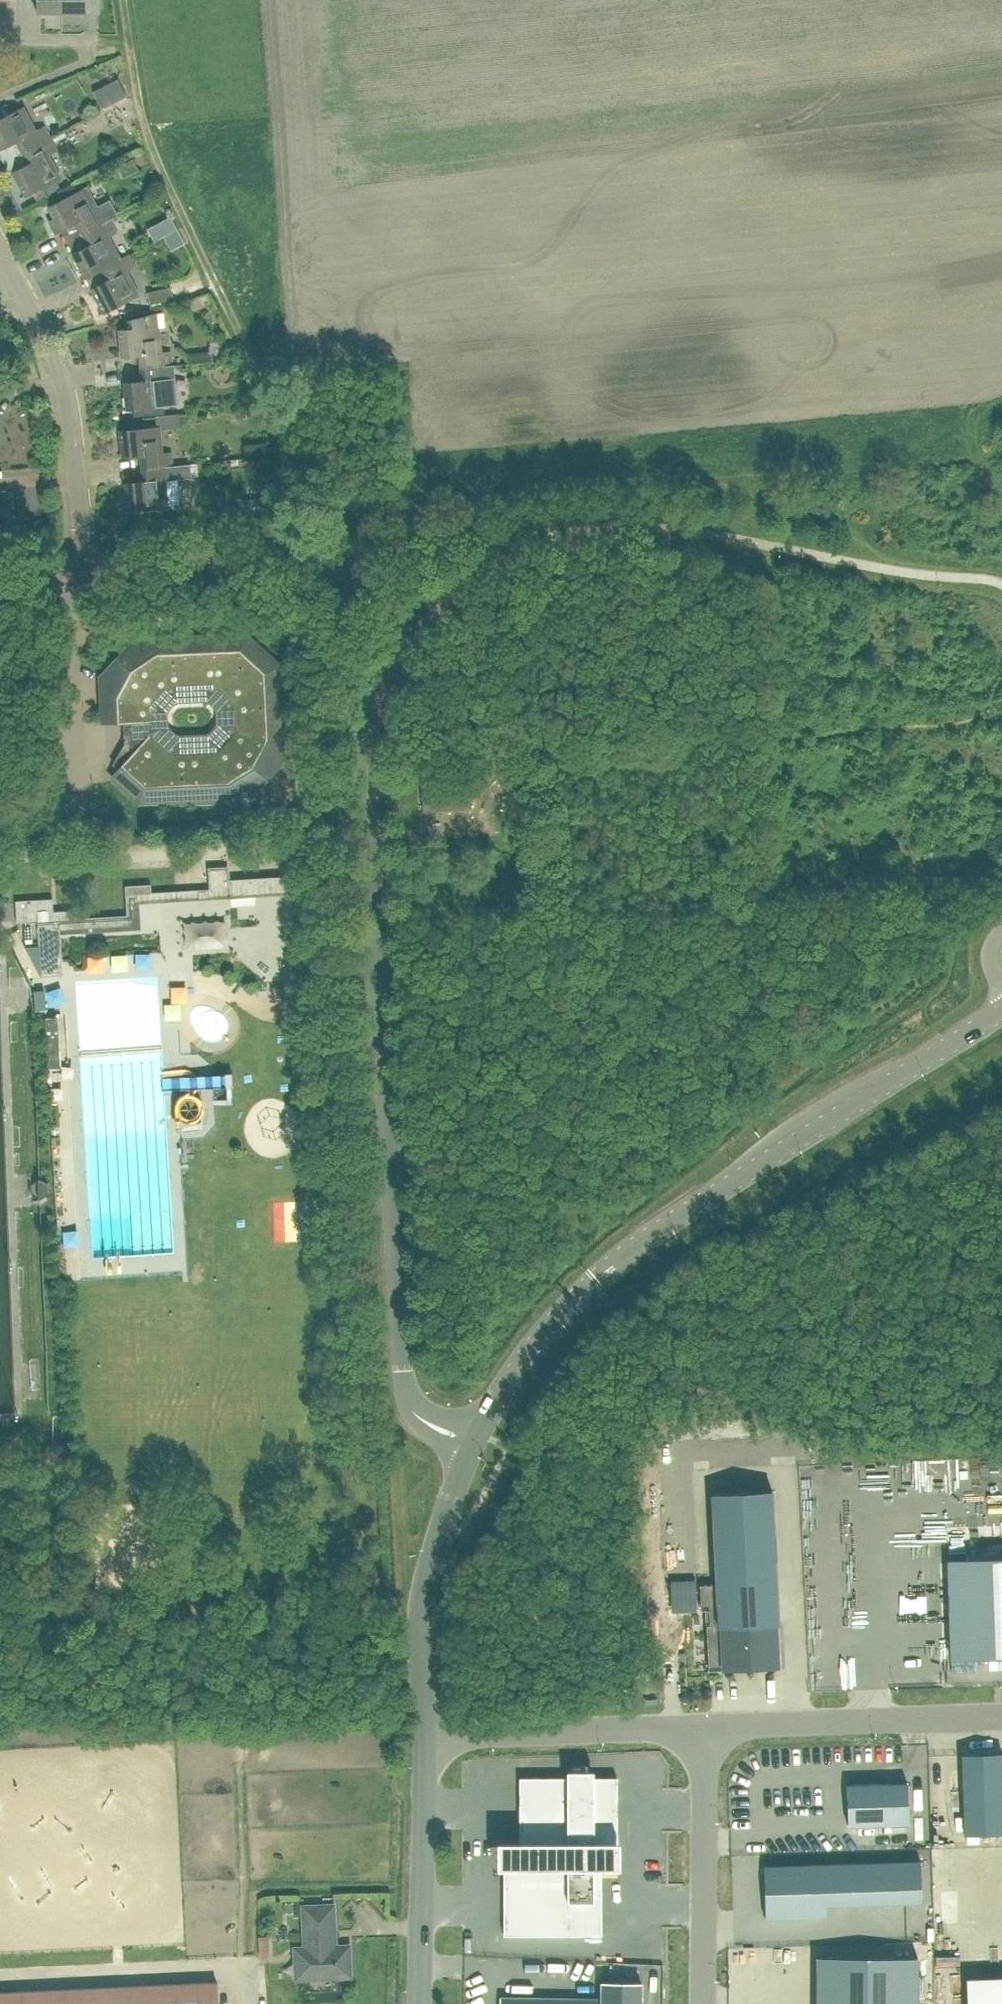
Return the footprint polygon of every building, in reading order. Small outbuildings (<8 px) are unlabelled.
[(36,13),(61,13),(61,0),(36,0),(36,13)] [(61,13),(85,13),(85,0),(61,0),(61,13)] [(93,91),(102,109),(127,96),(118,78),(93,91)] [(49,138),(43,126),(34,130),(22,107),(0,119),(0,149),(16,140),(22,153),(49,138)] [(49,138),(22,153),(28,163),(12,172),(25,196),(42,187),(47,196),(60,189),(56,180),(59,178),(47,155),(56,150),(49,138)] [(127,162),(133,173),(138,170),(133,159),(127,162)] [(82,234),(109,220),(118,215),(109,199),(96,205),(86,186),(48,207),(54,218),(48,221),(55,233),(76,222),(82,234)] [(156,224),(163,237),(177,229),(170,216),(156,224)] [(100,269),(119,259),(107,236),(115,232),(109,220),(82,234),(88,245),(72,253),(85,277),(100,269)] [(185,243),(177,229),(170,233),(178,247),(185,243)] [(127,255),(119,259),(100,269),(106,280),(90,289),(103,312),(138,294),(125,271),(133,267),(127,255)] [(146,292),(150,307),(174,301),(171,287),(146,292)] [(125,320),(126,329),(118,330),(121,356),(139,354),(140,367),(170,364),(168,350),(159,351),(157,326),(163,326),(162,312),(162,310),(125,320)] [(187,356),(187,364),(212,363),(212,354),(187,356)] [(170,364),(140,367),(141,379),(123,381),(126,408),(132,407),(133,416),(164,413),(163,404),(165,404),(162,379),(171,378),(170,364)] [(141,468),(171,465),(169,451),(160,452),(158,426),(119,430),(121,457),(140,455),(141,468)] [(244,445),(245,458),(268,456),(267,443),(244,445)] [(171,465),(141,468),(142,481),(124,483),(126,509),(166,505),(163,479),(172,479),(171,465)] [(10,529),(7,491),(0,492),(0,530),(10,529)] [(245,499),(246,514),(273,511),(272,497),(245,499)] [(406,532),(417,531),(416,519),(405,520),(406,532)] [(101,674),(103,722),(123,721),(124,743),(122,745),(123,747),(125,745),(133,753),(112,776),(139,800),(168,799),(170,803),(221,801),(222,797),(251,795),(282,762),(280,733),(284,731),(282,681),(278,679),(277,666),(244,635),(132,640),(101,674)] [(488,785),(500,772),(479,753),(467,767),(488,785)] [(470,807),(469,781),(455,782),(455,773),(443,774),(444,783),(422,784),(423,810),(470,807)] [(102,875),(101,858),(91,859),(92,875),(102,875)] [(228,879),(229,898),(255,897),(254,878),(228,879)] [(308,925),(305,883),(286,884),(286,894),(291,894),(293,926),(308,925)] [(60,921),(59,911),(53,912),(52,898),(14,900),(15,923),(36,922),(39,976),(62,975),(60,921)] [(306,929),(294,930),(296,954),(308,953),(306,929)] [(57,1017),(46,1018),(49,1068),(60,1067),(57,1017)] [(39,1198),(48,1193),(47,1183),(38,1178),(36,1179),(30,1183),(31,1194),(32,1194),(39,1198)] [(999,1533),(996,1466),(816,1475),(819,1541),(999,1533)] [(714,1493),(721,1626),(726,1626),(728,1663),(780,1661),(778,1623),(782,1623),(775,1490),(714,1493)] [(947,1559),(951,1659),(1001,1657),(1001,1558),(947,1559)] [(963,1834),(1001,1832),(1001,1821),(998,1752),(958,1754),(963,1834)] [(618,1778),(594,1778),(594,1772),(568,1772),(568,1778),(521,1778),(520,1843),(498,1843),(498,1869),(505,1869),(505,1936),(602,1936),(602,1869),(620,1869),(620,1843),(618,1843),(618,1778)] [(908,1782),(846,1784),(848,1826),(909,1824),(908,1782)] [(904,1861),(763,1866),(765,1918),(826,1916),(825,1905),(905,1902),(904,1861)] [(296,1978),(349,1975),(348,1946),(334,1946),(332,1905),(303,1907),(305,1948),(295,1948),(296,1978)] [(816,2003),(917,2003),(918,1957),(816,1956),(816,2003)] [(966,1978),(967,2003),(1001,2003),(1001,1976),(966,1978)] [(217,1981),(0,1992),(0,2003),(218,2003),(217,1981)] [(641,1983),(601,1982),(601,1998),(501,1997),(501,2003),(641,2003),(641,1983)]
